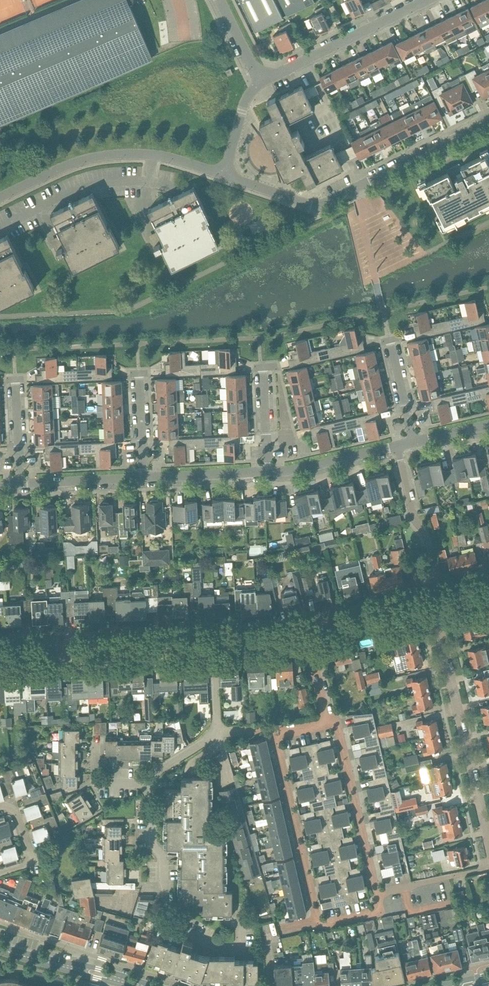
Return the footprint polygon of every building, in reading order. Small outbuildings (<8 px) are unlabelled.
[(0,35),(0,122),(152,58),(130,5),(131,5),(133,5),(134,0),(82,0),(0,35)] [(255,31),(283,17),(283,16),(275,0),(240,0),(255,31)] [(287,15),(317,0),(279,0),(287,15)] [(363,4),(369,1),(369,0),(346,0),(345,0),(352,15),(354,14),(355,15),(365,10),(363,4)] [(471,7),(481,27),(488,23),(488,18),(481,2),(471,7)] [(317,14),(309,18),(314,28),(309,31),(314,40),(319,37),(316,33),(318,32),(319,33),(326,29),(330,27),(329,26),(328,24),(334,21),(326,4),(314,10),(317,14)] [(478,28),(468,8),(458,13),(467,33),(468,34),(478,28)] [(455,33),(457,38),(467,33),(458,13),(447,18),(455,33)] [(457,38),(455,33),(447,18),(437,24),(444,38),(447,44),(457,38)] [(294,45),(293,43),(291,39),(297,36),(290,22),(279,28),(281,32),(273,36),(280,50),(282,49),(283,50),(294,45)] [(437,24),(427,29),(434,43),(444,38),(437,24)] [(417,34),(424,48),(434,43),(427,29),(417,34)] [(417,34),(406,39),(414,53),(424,48),(417,34)] [(414,53),(406,39),(396,44),(403,59),(414,53)] [(392,42),(381,47),(388,61),(391,67),(402,62),(392,42)] [(381,47),(371,52),(378,66),(388,61),(381,47)] [(371,52),(361,57),(370,76),(371,77),(381,72),(378,66),(371,52)] [(361,57),(350,62),(358,76),(360,81),(370,76),(361,57)] [(350,62),(340,67),(347,81),(358,76),(350,62)] [(337,87),(347,81),(340,67),(330,72),(337,87)] [(472,88),(476,85),(478,88),(483,97),(488,94),(488,82),(484,72),(478,75),(475,69),(465,74),(472,88)] [(325,74),(319,77),(327,92),(337,87),(330,72),(328,73),(327,72),(325,73),(325,74)] [(455,79),(449,82),(452,88),(461,107),(464,106),(465,108),(473,104),(468,93),(467,93),(467,90),(472,88),(465,74),(455,79)] [(414,88),(420,85),(417,79),(411,82),(414,88)] [(438,88),(432,90),(439,104),(444,101),(445,104),(446,105),(451,115),(459,111),(458,109),(461,107),(452,88),(449,82),(448,81),(441,85),(442,85),(438,88)] [(411,82),(405,85),(408,91),(414,88),(411,82)] [(319,93),(314,85),(304,90),(302,86),(276,98),(275,97),(267,101),(274,116),(259,123),(270,144),(271,144),(274,143),(279,154),(276,156),(286,177),(301,170),(308,185),(317,180),(316,179),(342,166),(340,164),(335,154),(329,143),(303,156),(298,145),(304,143),(297,130),(293,133),(287,121),(313,109),(308,99),(319,93)] [(397,89),(391,92),(394,98),(399,95),(397,89)] [(394,98),(391,92),(385,95),(388,100),(394,98)] [(420,100),(432,124),(439,120),(438,119),(442,117),(431,95),(420,100)] [(373,108),(379,105),(376,100),(370,102),(373,108)] [(424,126),(425,128),(432,124),(420,100),(410,105),(413,111),(421,127),(424,126)] [(370,102),(364,105),(367,110),(373,108),(370,102)] [(421,127),(413,111),(410,105),(400,110),(411,134),(419,131),(418,129),(421,127)] [(356,109),(350,112),(352,118),(358,115),(356,109)] [(403,136),(404,138),(411,134),(400,110),(389,115),(392,121),(400,137),(403,136)] [(352,118),(350,112),(344,115),(346,121),(352,118)] [(379,120),(369,125),(370,128),(380,147),(383,146),(384,148),(391,144),(382,126),(379,120)] [(397,139),(400,137),(392,121),(382,126),(391,144),(398,141),(397,139)] [(370,128),(360,133),(362,136),(371,154),(378,151),(377,149),(380,147),(370,128)] [(362,156),(363,158),(371,154),(362,136),(351,142),(353,145),(347,148),(352,158),(358,155),(359,158),(362,156)] [(341,151),(346,161),(352,158),(347,148),(341,151)] [(424,196),(428,194),(430,199),(432,198),(442,219),(437,222),(436,220),(441,230),(456,223),(457,224),(457,223),(457,222),(488,206),(488,151),(487,148),(480,151),(482,155),(460,166),(462,168),(449,174),(448,172),(426,183),(424,179),(417,183),(424,196)] [(335,154),(340,164),(346,161),(341,151),(335,154)] [(194,187),(173,197),(148,209),(158,230),(148,235),(154,247),(155,246),(156,250),(163,246),(174,267),(218,245),(208,224),(206,224),(203,219),(209,217),(194,187)] [(107,223),(107,222),(93,193),(51,213),(61,234),(51,239),(56,251),(57,251),(59,254),(66,250),(75,269),(120,247),(110,228),(107,229),(104,224),(107,223)] [(240,225),(253,216),(242,201),(230,210),(240,225)] [(35,289),(25,270),(22,271),(19,266),(22,264),(8,235),(0,238),(0,306),(35,289)] [(468,315),(449,320),(451,330),(485,322),(482,310),(478,311),(475,299),(465,302),(468,315)] [(417,337),(451,330),(449,320),(429,324),(426,311),(416,313),(419,325),(414,326),(417,337)] [(488,336),(488,324),(476,327),(479,338),(488,336)] [(357,339),(354,327),(344,330),(345,334),(340,342),(340,345),(328,348),(330,358),(364,350),(362,338),(357,339)] [(444,334),(447,346),(453,345),(450,333),(444,334)] [(488,348),(488,336),(479,338),(471,340),(474,351),(482,349),(488,348)] [(407,343),(410,354),(430,350),(428,344),(433,341),(432,337),(407,343)] [(292,367),(330,358),(328,348),(309,352),(306,339),(295,341),(298,353),(294,354),(295,359),(290,360),(292,367)] [(216,363),(201,364),(201,374),(236,372),(235,360),(231,361),(230,349),(215,349),(216,363)] [(356,355),(358,366),(378,362),(376,350),(356,355)] [(412,365),(432,361),(430,350),(410,354),(410,355),(412,354),(414,365),(412,365)] [(166,376),(201,374),(201,364),(185,364),(185,351),(169,351),(170,363),(165,364),(166,376)] [(107,366),(106,354),(96,355),(97,368),(77,369),(78,380),(112,378),(111,366),(107,366)] [(42,375),(37,375),(37,382),(42,381),(78,380),(77,369),(65,370),(64,366),(57,367),(56,357),(46,357),(47,369),(42,369),(42,375)] [(487,371),(488,371),(488,359),(484,360),(486,367),(477,369),(478,374),(487,371)] [(415,376),(415,377),(435,372),(432,361),(412,365),(412,366),(414,365),(417,376),(415,376)] [(378,362),(358,366),(352,368),(355,379),(381,373),(381,372),(379,373),(377,362),(378,362)] [(306,366),(286,371),(289,382),(309,378),(306,366)] [(417,387),(417,388),(437,383),(435,372),(415,377),(417,376),(419,387),(417,387)] [(381,373),(355,379),(353,379),(356,390),(357,390),(384,384),(383,383),(382,384),(379,373),(381,373)] [(227,376),(227,387),(247,386),(247,375),(227,376)] [(156,391),(176,390),(176,378),(155,379),(156,391)] [(291,394),(311,389),(309,378),(289,382),(289,383),(291,382),(293,393),(291,393),(291,394)] [(123,381),(103,382),(103,393),(124,392),(123,381)] [(420,399),(440,394),(437,383),(417,388),(420,399)] [(59,384),(32,385),(32,397),(53,396),(59,395),(59,384)] [(384,384),(357,390),(359,401),(366,400),(386,395),(384,395),(382,385),(384,384)] [(227,387),(228,399),(248,398),(248,397),(246,398),(245,387),(247,387),(247,386),(227,387)] [(465,391),(468,402),(487,397),(488,406),(488,386),(465,391)] [(294,405),(314,400),(311,389),(291,394),(293,393),(296,404),(294,404),(294,405)] [(184,390),(176,390),(156,391),(158,391),(158,402),(156,402),(177,401),(185,401),(184,390)] [(448,406),(468,402),(465,391),(431,399),(434,411),(439,410),(441,422),(451,419),(448,406)] [(124,392),(103,393),(104,405),(124,404),(124,403),(122,404),(122,393),(124,393),(124,392)] [(389,406),(386,395),(366,400),(369,411),(389,406)] [(35,408),(53,407),(53,396),(32,397),(34,397),(35,408)] [(228,399),(228,410),(248,409),(246,409),(246,398),(248,398),(228,399)] [(296,416),(317,411),(314,400),(294,405),(296,405),(298,415),(296,415),(296,416)] [(157,413),(157,414),(177,413),(177,401),(156,402),(156,403),(158,402),(159,413),(157,413)] [(124,404),(104,405),(104,416),(125,415),(123,415),(122,404),(124,404)] [(33,419),(54,418),(53,407),(35,408),(33,408),(35,408),(35,419),(33,419)] [(228,410),(229,421),(249,421),(249,420),(247,420),(247,410),(249,409),(248,409),(228,410)] [(317,411),(296,416),(299,427),(319,423),(317,411)] [(362,426),(365,440),(380,436),(377,424),(381,423),(379,412),(345,420),(347,430),(350,429),(362,426)] [(157,425),(178,424),(177,413),(157,414),(159,414),(159,425),(157,425)] [(125,415),(104,416),(105,428),(125,427),(125,426),(123,426),(123,416),(125,415)] [(34,431),(55,430),(54,418),(33,419),(33,420),(35,420),(36,430),(34,431)] [(318,438),(321,450),(335,446),(332,433),(347,430),(345,420),(311,428),(313,439),(318,438)] [(249,421),(229,421),(229,433),(250,432),(249,421)] [(178,436),(178,424),(157,425),(158,437),(178,436)] [(125,427),(105,428),(105,439),(126,438),(125,427)] [(34,443),(55,441),(55,430),(34,431),(34,443)] [(225,460),(235,460),(235,448),(239,448),(239,436),(206,437),(206,448),(224,447),(225,460)] [(174,451),(175,463),(190,462),(189,448),(206,448),(206,437),(169,439),(170,451),(174,451)] [(115,442),(79,443),(79,454),(96,453),(96,467),(111,466),(111,454),(116,454),(115,442)] [(61,454),(79,454),(79,443),(45,445),(46,457),(50,457),(51,469),(61,468),(61,454)] [(471,452),(463,454),(468,475),(480,472),(480,476),(487,474),(484,462),(478,463),(475,453),(472,454),(471,452)] [(449,470),(452,483),(458,481),(470,481),(468,475),(463,454),(455,455),(456,456),(456,457),(452,458),(455,469),(449,470)] [(436,460),(428,462),(433,483),(444,481),(445,484),(452,483),(449,470),(443,472),(440,461),(436,462),(436,461),(436,460)] [(420,478),(418,478),(414,479),(418,497),(425,495),(424,485),(433,483),(428,462),(420,464),(421,464),(421,465),(417,466),(420,478)] [(384,472),(376,474),(381,495),(392,493),(392,492),(396,492),(394,483),(390,484),(388,473),(384,474),(384,473),(384,472)] [(383,502),(381,495),(376,474),(368,476),(369,476),(369,478),(365,479),(368,489),(361,490),(364,503),(367,503),(368,506),(383,502)] [(341,482),(346,504),(348,511),(355,508),(359,512),(363,509),(362,504),(364,503),(361,490),(355,492),(353,481),(349,482),(349,481),(349,480),(341,482)] [(348,511),(346,504),(341,482),(333,484),(333,485),(334,486),(330,487),(333,497),(326,499),(329,511),(331,519),(332,519),(343,512),(348,511)] [(314,488),(306,490),(311,512),(322,509),(323,513),(329,511),(326,499),(320,500),(318,490),(314,490),(314,489),(314,488)] [(297,506),(291,507),(295,522),(301,521),(313,520),(311,512),(306,490),(298,492),(298,493),(299,494),(295,495),(297,506)] [(244,502),(245,517),(256,516),(258,521),(266,518),(264,494),(257,495),(257,497),(253,497),(254,501),(244,502)] [(272,494),(264,494),(266,518),(273,521),(275,515),(286,515),(286,500),(276,500),(276,496),(272,496),(272,495),(272,494)] [(244,502),(235,502),(234,498),(231,498),(231,497),(231,496),(223,497),(225,526),(245,525),(245,517),(244,502)] [(213,503),(203,504),(204,527),(225,526),(223,497),(216,497),(216,498),(216,499),(212,499),(213,503)] [(185,505),(173,505),(174,521),(188,520),(190,525),(197,522),(197,521),(196,498),(188,498),(188,499),(188,500),(185,501),(185,505)] [(147,516),(141,516),(142,534),(149,534),(148,531),(163,530),(163,528),(165,528),(165,512),(162,512),(162,501),(159,502),(158,500),(151,500),(150,502),(147,502),(147,516)] [(118,516),(119,534),(119,537),(128,536),(127,527),(137,527),(136,503),(134,503),(132,501),(130,501),(128,503),(124,503),(124,512),(118,512),(118,516)] [(108,534),(119,534),(118,516),(112,516),(112,504),(109,504),(109,503),(102,502),(102,504),(100,504),(101,525),(107,525),(108,534)] [(42,520),(36,520),(36,531),(43,531),(45,533),(47,533),(50,532),(51,530),(57,530),(56,507),(55,507),(54,505),(51,505),(49,505),(48,507),(41,507),(42,520)] [(90,516),(89,516),(88,505),(72,506),(73,516),(64,517),(65,530),(90,529),(90,516)] [(426,514),(428,513),(440,510),(438,505),(425,508),(426,514)] [(15,519),(9,519),(10,543),(25,542),(24,528),(30,528),(29,508),(15,508),(15,519)] [(440,528),(437,513),(430,515),(434,529),(440,528)] [(402,523),(400,514),(386,517),(388,526),(402,523)] [(378,522),(369,524),(371,530),(375,529),(379,528),(378,522)] [(479,526),(483,541),(488,539),(488,534),(488,532),(487,524),(479,526)] [(407,561),(402,538),(395,539),(397,549),(391,550),(394,564),(407,561)] [(336,539),(324,541),(326,548),(338,545),(336,539)] [(68,541),(64,542),(65,555),(66,555),(77,554),(77,550),(76,547),(71,542),(68,541)] [(285,551),(295,548),(295,543),(283,545),(285,551)] [(311,551),(309,545),(295,548),(297,554),(311,551)] [(143,565),(169,563),(168,549),(142,551),(142,559),(143,562),(143,565)] [(293,550),(285,552),(287,560),(295,559),(293,550)] [(461,554),(465,570),(478,567),(475,551),(461,554)] [(380,573),(369,575),(370,580),(373,591),(388,588),(384,568),(383,565),(380,554),(373,556),(375,567),(379,566),(380,573)] [(461,554),(447,558),(451,573),(465,570),(461,554)] [(128,555),(120,555),(120,564),(128,564),(128,555)] [(232,561),(224,562),(225,574),(233,574),(232,561)] [(200,562),(191,562),(192,581),(193,594),(201,593),(200,581),(201,581),(200,562)] [(399,565),(384,568),(388,588),(404,584),(402,573),(401,573),(399,565)] [(298,596),(306,594),(300,569),(292,571),(296,589),(294,590),(291,588),(285,589),(284,592),(281,593),(285,612),(301,608),(298,596)] [(358,582),(364,580),(361,569),(355,570),(338,574),(340,580),(339,580),(341,586),(343,585),(346,598),(361,594),(358,582)] [(171,571),(171,580),(179,579),(178,571),(171,571)] [(279,574),(271,576),(273,586),(281,585),(279,574)] [(303,576),(305,589),(313,587),(310,575),(303,576)] [(271,576),(263,577),(265,588),(273,586),(271,576)] [(326,576),(317,578),(320,590),(313,591),(316,605),(332,601),(326,576)] [(185,595),(172,596),(173,615),(188,614),(188,609),(188,602),(193,602),(193,596),(193,595),(193,594),(192,581),(185,582),(185,595)] [(157,584),(151,584),(151,586),(152,607),(158,607),(158,616),(173,615),(172,596),(158,596),(157,585),(157,584)] [(124,618),(132,617),(131,598),(118,598),(117,586),(109,587),(110,607),(116,606),(117,618),(118,618),(118,620),(124,620),(124,618)] [(132,593),(130,593),(131,598),(132,617),(147,616),(146,608),(152,607),(151,586),(147,586),(144,586),(144,592),(142,592),(142,591),(132,591),(132,593)] [(104,607),(110,607),(109,587),(103,587),(103,599),(89,600),(90,619),(105,619),(104,607)] [(255,588),(235,589),(236,606),(241,606),(241,608),(242,613),(257,613),(256,600),(256,593),(255,588)] [(76,590),(68,591),(69,611),(74,611),(75,620),(90,619),(89,600),(88,593),(76,593),(76,590)] [(61,596),(47,596),(48,622),(63,621),(63,612),(69,611),(68,591),(61,591),(61,596)] [(222,595),(214,596),(215,615),(230,614),(229,601),(229,595),(228,595),(228,591),(221,592),(222,595)] [(270,592),(256,593),(256,600),(257,613),(272,612),(271,599),(270,592)] [(199,595),(199,603),(200,616),(215,615),(214,596),(214,594),(199,595)] [(47,596),(26,598),(26,600),(27,614),(33,614),(33,623),(48,622),(47,596)] [(26,600),(20,600),(20,603),(6,604),(6,611),(7,624),(22,623),(21,615),(27,614),(26,600)] [(462,622),(466,638),(479,635),(483,634),(487,633),(483,618),(488,617),(488,609),(472,613),(473,619),(462,622)] [(381,634),(373,636),(375,643),(380,642),(379,638),(381,638),(381,634)] [(397,636),(392,638),(395,654),(419,648),(416,634),(409,636),(403,637),(403,635),(397,636)] [(484,646),(469,650),(472,666),(488,663),(488,649),(486,650),(485,646),(484,646)] [(419,648),(395,654),(394,654),(397,670),(404,669),(410,668),(410,666),(422,663),(419,648)] [(366,686),(359,658),(352,660),(350,649),(334,653),(340,676),(347,674),(344,661),(352,660),(355,670),(354,670),(358,687),(366,686)] [(359,652),(361,662),(367,660),(365,650),(359,652)] [(276,662),(277,684),(285,683),(285,686),(293,685),(292,661),(276,662)] [(248,675),(249,675),(249,676),(249,677),(249,686),(264,685),(264,691),(271,690),(271,675),(264,676),(264,674),(265,674),(264,662),(248,663),(248,675)] [(238,664),(220,665),(221,678),(221,686),(232,686),(232,699),(241,699),(241,697),(241,685),(239,685),(238,678),(239,678),(238,664)] [(185,681),(184,681),(184,692),(195,691),(199,691),(199,692),(200,703),(209,702),(208,681),(202,681),(201,668),(184,669),(185,681)] [(153,691),(177,690),(176,669),(160,670),(161,682),(153,683),(153,691)] [(475,678),(477,687),(476,688),(477,693),(479,693),(479,695),(488,692),(488,669),(484,670),(485,676),(475,678)] [(132,686),(131,671),(118,672),(119,676),(111,676),(112,693),(120,693),(120,687),(132,686)] [(131,671),(132,686),(133,693),(145,692),(144,671),(131,671)] [(379,671),(365,674),(367,682),(380,679),(379,671)] [(102,676),(87,677),(88,689),(89,697),(110,696),(109,683),(103,684),(102,676)] [(87,677),(72,677),(73,682),(73,686),(73,698),(77,698),(89,697),(88,689),(87,677)] [(415,694),(429,691),(425,677),(413,680),(412,678),(406,679),(407,685),(413,684),(415,694)] [(61,678),(46,679),(46,692),(47,698),(61,697),(62,700),(68,699),(68,696),(67,687),(61,687),(61,678)] [(46,679),(31,680),(31,684),(32,694),(32,698),(34,698),(47,698),(46,692),(46,679)] [(18,712),(27,711),(26,694),(20,695),(19,680),(4,681),(5,700),(7,700),(7,702),(14,702),(13,700),(17,700),(18,712)] [(375,682),(367,684),(370,695),(378,693),(375,682)] [(73,686),(67,686),(67,687),(68,696),(68,699),(68,706),(68,710),(69,710),(77,709),(77,698),(73,698),(73,686)] [(300,707),(309,705),(305,688),(296,690),(300,707)] [(415,695),(406,697),(409,713),(420,710),(420,709),(432,706),(429,691),(415,694),(415,695)] [(152,692),(152,695),(144,696),(146,719),(154,719),(153,692),(152,692)] [(32,694),(26,694),(27,711),(35,711),(34,698),(32,698),(32,694)] [(246,712),(246,722),(255,722),(255,711),(246,712)] [(380,743),(376,725),(372,711),(353,714),(355,724),(347,726),(349,732),(353,731),(354,735),(366,733),(369,746),(380,743)] [(53,715),(48,715),(48,724),(59,723),(59,718),(53,718),(53,715)] [(425,737),(439,733),(435,719),(423,722),(422,720),(416,722),(417,728),(423,726),(425,737)] [(391,724),(377,727),(380,738),(389,736),(394,735),(391,724)] [(163,732),(163,736),(163,751),(175,751),(175,742),(184,742),(182,732),(181,727),(176,728),(175,729),(175,732),(163,732)] [(63,740),(78,740),(82,740),(81,728),(63,728),(63,740)] [(404,733),(397,735),(399,742),(406,740),(404,733)] [(439,733),(425,737),(427,747),(422,748),(423,755),(430,753),(429,751),(442,748),(439,733)] [(141,740),(140,740),(140,759),(151,759),(152,759),(152,755),(151,755),(151,736),(151,734),(141,734),(141,740)] [(118,736),(117,736),(106,736),(106,755),(117,755),(118,737),(118,736)] [(163,751),(163,736),(151,736),(151,755),(152,755),(163,755),(163,751)] [(380,738),(381,746),(391,744),(389,736),(380,738)] [(117,759),(129,759),(129,740),(123,740),(123,737),(118,737),(117,755),(117,759)] [(266,738),(246,743),(247,748),(251,747),(252,753),(269,749),(266,738)] [(59,740),(59,751),(78,751),(78,740),(63,740),(59,740)] [(140,759),(140,740),(129,740),(129,759),(140,759)] [(317,776),(326,774),(328,774),(325,760),(336,758),(333,747),(320,750),(318,742),(309,744),(317,776)] [(387,775),(380,743),(369,746),(361,748),(362,756),(355,757),(356,763),(361,762),(362,767),(373,765),(376,778),(387,775)] [(303,754),(289,757),(292,768),(303,765),(306,779),(308,778),(317,776),(309,744),(301,746),(303,754)] [(252,753),(254,759),(250,760),(251,765),(271,761),(269,749),(252,753)] [(59,758),(59,763),(78,763),(78,759),(81,759),(81,751),(78,751),(59,751),(53,752),(53,758),(59,758)] [(405,764),(419,761),(417,753),(403,756),(405,764)] [(274,772),(271,761),(251,765),(252,770),(256,769),(258,775),(274,772)] [(421,769),(419,761),(405,764),(407,772),(421,769)] [(430,780),(449,776),(451,775),(450,771),(448,771),(445,762),(433,765),(432,763),(426,765),(430,780)] [(49,769),(46,769),(46,763),(44,763),(38,763),(40,768),(42,768),(43,774),(49,774),(49,769)] [(59,775),(61,775),(61,774),(78,774),(78,763),(59,763),(59,775)] [(6,781),(10,793),(15,791),(16,794),(21,792),(24,800),(46,791),(43,785),(28,790),(23,776),(17,778),(14,767),(3,771),(6,781)] [(258,775),(259,781),(255,782),(256,788),(276,783),(274,772),(258,775)] [(61,774),(61,775),(61,786),(80,786),(80,774),(78,774),(61,774)] [(324,808),(333,806),(335,806),(332,792),(343,789),(340,778),(327,781),(326,774),(317,776),(324,808)] [(192,777),(182,777),(181,777),(181,789),(165,789),(165,798),(163,798),(163,809),(165,809),(165,826),(163,826),(163,837),(165,837),(165,846),(179,846),(179,860),(177,859),(177,860),(177,865),(179,865),(180,882),(177,882),(177,894),(179,894),(180,903),(203,902),(203,915),(212,915),(212,918),(223,918),(223,915),(232,915),(232,890),(226,890),(226,879),(228,879),(228,868),(225,868),(225,851),(228,851),(228,840),(225,840),(225,831),(211,831),(211,823),(213,823),(213,812),(211,812),(211,795),(213,795),(213,784),(211,784),(211,775),(192,775),(192,777)] [(394,807),(390,790),(387,775),(376,778),(368,779),(370,787),(362,789),(363,795),(368,794),(369,799),(380,796),(383,809),(394,807)] [(314,811),(316,810),(324,808),(317,776),(308,778),(310,785),(297,789),(299,800),(310,797),(314,811)] [(430,780),(423,782),(426,793),(430,792),(432,791),(433,796),(433,797),(440,796),(440,794),(452,791),(449,776),(435,779),(430,780)] [(398,779),(390,783),(393,789),(400,785),(398,779)] [(6,781),(0,783),(0,799),(5,797),(4,795),(10,793),(6,781)] [(257,793),(261,792),(263,798),(279,794),(276,783),(256,788),(257,793)] [(237,786),(219,791),(244,878),(261,873),(254,845),(252,839),(250,833),(237,787),(237,786)] [(52,800),(63,796),(61,790),(49,794),(52,800)] [(399,790),(391,792),(393,803),(394,807),(395,808),(395,811),(404,809),(411,808),(415,807),(418,806),(416,797),(402,801),(399,790)] [(30,817),(32,822),(44,818),(40,806),(50,802),(46,791),(24,800),(26,805),(24,806),(28,818),(30,817)] [(73,811),(89,801),(83,791),(67,801),(73,811)] [(280,797),(264,801),(265,807),(261,808),(262,813),(282,809),(280,797)] [(79,821),(80,821),(95,811),(89,801),(73,811),(79,821)] [(418,806),(415,807),(417,815),(429,812),(427,804),(418,806)] [(436,807),(432,808),(434,813),(436,824),(445,822),(458,818),(455,804),(443,807),(442,806),(436,807)] [(324,808),(332,840),(340,838),(342,837),(339,824),(350,821),(348,810),(334,813),(333,806),(324,808)] [(401,839),(394,807),(383,809),(376,811),(378,819),(369,821),(371,827),(375,826),(376,831),(387,828),(391,841),(401,839)] [(332,840),(324,808),(316,810),(317,817),(304,820),(307,831),(318,829),(321,842),(323,842),(332,840)] [(262,813),(263,819),(267,818),(269,824),(285,820),(282,809),(262,813)] [(59,820),(64,817),(65,816),(62,812),(57,815),(59,820)] [(34,828),(32,829),(36,840),(38,839),(41,845),(44,844),(53,841),(48,828),(58,825),(54,814),(44,818),(32,822),(34,828)] [(11,839),(9,833),(12,832),(8,821),(6,822),(4,816),(0,817),(0,842),(11,839)] [(61,825),(67,821),(64,817),(59,820),(61,825)] [(122,836),(124,836),(124,824),(114,824),(114,818),(102,818),(102,825),(105,825),(105,836),(122,836)] [(462,833),(458,818),(445,822),(448,832),(442,833),(443,840),(450,838),(449,836),(462,833)] [(269,824),(270,830),(266,831),(267,836),(287,831),(285,820),(269,824)] [(290,842),(287,831),(267,836),(268,841),(272,840),(274,846),(290,842)] [(122,848),(122,836),(105,836),(103,836),(103,847),(122,848)] [(339,872),(347,870),(350,869),(346,856),(357,853),(355,842),(342,845),(340,838),(332,840),(339,872)] [(2,854),(6,866),(18,862),(17,856),(19,855),(15,844),(13,845),(11,839),(0,842),(0,854),(2,854)] [(385,851),(376,853),(378,859),(383,858),(384,863),(392,861),(393,866),(380,869),(382,877),(398,874),(409,871),(405,854),(401,839),(391,841),(383,843),(383,844),(385,851)] [(328,874),(330,874),(339,872),(332,840),(323,842),(325,849),(311,852),(314,863),(323,861),(325,871),(327,871),(328,874)] [(434,847),(433,841),(423,843),(425,849),(434,847)] [(274,846),(275,852),(271,853),(272,858),(293,854),(290,842),(274,846)] [(465,846),(448,850),(451,860),(455,859),(457,865),(469,863),(465,846)] [(122,859),(122,848),(103,847),(103,859),(107,859),(122,859)] [(293,857),(273,861),(274,867),(278,866),(280,872),(296,868),(293,857)] [(126,859),(122,859),(107,859),(107,870),(126,870),(126,859)] [(299,879),(296,868),(280,872),(281,878),(277,879),(278,884),(299,879)] [(126,870),(107,870),(107,881),(91,881),(93,889),(113,889),(113,888),(123,888),(123,882),(126,882),(126,870)] [(349,877),(347,870),(339,872),(346,904),(357,901),(354,887),(365,885),(362,874),(349,877)] [(335,906),(346,904),(339,872),(330,874),(332,881),(319,884),(321,895),(332,892),(335,906)] [(22,903),(24,899),(26,893),(31,880),(32,879),(21,875),(13,897),(13,896),(12,899),(8,897),(9,895),(3,892),(5,889),(0,887),(0,916),(12,921),(16,912),(18,913),(22,903)] [(56,916),(49,932),(59,936),(86,945),(92,928),(77,924),(79,915),(85,917),(86,914),(97,913),(96,908),(94,896),(93,889),(91,881),(91,879),(90,876),(72,878),(73,882),(75,896),(80,895),(82,906),(80,912),(64,907),(59,906),(56,916)] [(284,888),(285,894),(301,890),(299,879),(278,884),(279,889),(284,888)] [(304,902),(301,890),(285,894),(286,900),(282,901),(283,906),(304,902)] [(467,905),(463,890),(455,892),(458,907),(467,905)] [(16,912),(12,921),(29,927),(36,908),(40,899),(26,893),(24,899),(22,903),(18,913),(16,912)] [(153,895),(141,895),(134,916),(144,918),(149,901),(153,901),(153,895)] [(36,908),(29,927),(43,933),(43,932),(48,934),(49,932),(56,916),(46,912),(51,900),(46,898),(45,897),(40,910),(36,908)] [(283,906),(284,911),(289,910),(290,917),(306,913),(304,902),(283,906)] [(384,929),(395,926),(392,915),(381,918),(384,929)] [(366,933),(371,932),(376,930),(374,919),(364,922),(366,930),(366,933)] [(98,949),(122,956),(126,942),(127,939),(130,930),(106,922),(98,949)] [(355,924),(358,936),(364,935),(363,931),(366,930),(364,922),(355,924)] [(342,927),(345,939),(354,937),(353,933),(355,933),(356,937),(358,936),(355,924),(342,927)] [(452,928),(455,940),(464,938),(462,926),(452,928)] [(345,939),(342,927),(333,929),(336,942),(345,939)] [(485,956),(488,955),(488,928),(485,929),(478,930),(485,956)] [(473,936),(467,938),(468,944),(472,959),(474,959),(475,960),(478,959),(479,958),(485,956),(478,930),(472,931),(473,936)] [(370,949),(371,949),(375,948),(371,932),(366,933),(370,949)] [(292,948),(300,947),(299,944),(302,943),(300,933),(289,936),(291,946),(292,948)] [(289,936),(280,938),(283,951),(290,949),(289,946),(291,946),(289,936)] [(148,941),(137,938),(136,944),(136,945),(132,959),(143,962),(148,941)] [(146,962),(155,965),(154,967),(165,970),(165,968),(174,971),(175,971),(182,974),(187,975),(191,977),(200,980),(210,980),(210,982),(221,982),(221,980),(229,980),(229,984),(238,984),(238,985),(249,985),(249,984),(258,984),(258,962),(253,962),(253,960),(235,960),(235,956),(205,956),(190,951),(190,950),(193,942),(184,939),(181,946),(181,948),(159,940),(158,943),(153,941),(146,962)] [(376,966),(372,967),(372,985),(373,985),(405,978),(396,939),(378,943),(379,956),(375,957),(376,966)] [(417,939),(412,940),(420,974),(425,973),(426,974),(430,973),(430,972),(432,972),(428,956),(421,957),(417,939)] [(409,952),(403,953),(409,977),(410,977),(411,978),(415,977),(415,976),(420,974),(412,940),(408,941),(409,946),(408,946),(409,952)] [(448,940),(442,942),(448,968),(454,966),(456,967),(458,967),(459,965),(461,965),(457,948),(450,950),(448,940)] [(122,956),(132,959),(136,945),(136,944),(126,942),(122,956)] [(431,954),(435,971),(437,970),(438,971),(441,971),(442,969),(448,968),(442,942),(437,943),(439,952),(431,954)] [(340,957),(340,960),(340,969),(342,985),(352,985),(349,952),(349,949),(344,950),(344,952),(344,956),(340,957)] [(349,952),(352,985),(363,985),(361,967),(356,967),(355,951),(349,952)] [(372,967),(371,954),(365,954),(366,963),(367,963),(367,966),(361,967),(363,985),(372,985),(372,967)] [(313,967),(313,959),(303,960),(303,963),(304,976),(305,976),(306,985),(316,985),(314,971),(313,967)] [(322,962),(315,963),(314,967),(313,967),(314,971),(316,985),(330,985),(329,972),(334,972),(333,961),(322,962)] [(292,963),(274,964),(276,985),(293,985),(292,963)] [(305,976),(304,976),(303,963),(292,964),(292,963),(293,985),(306,985),(305,976)]
